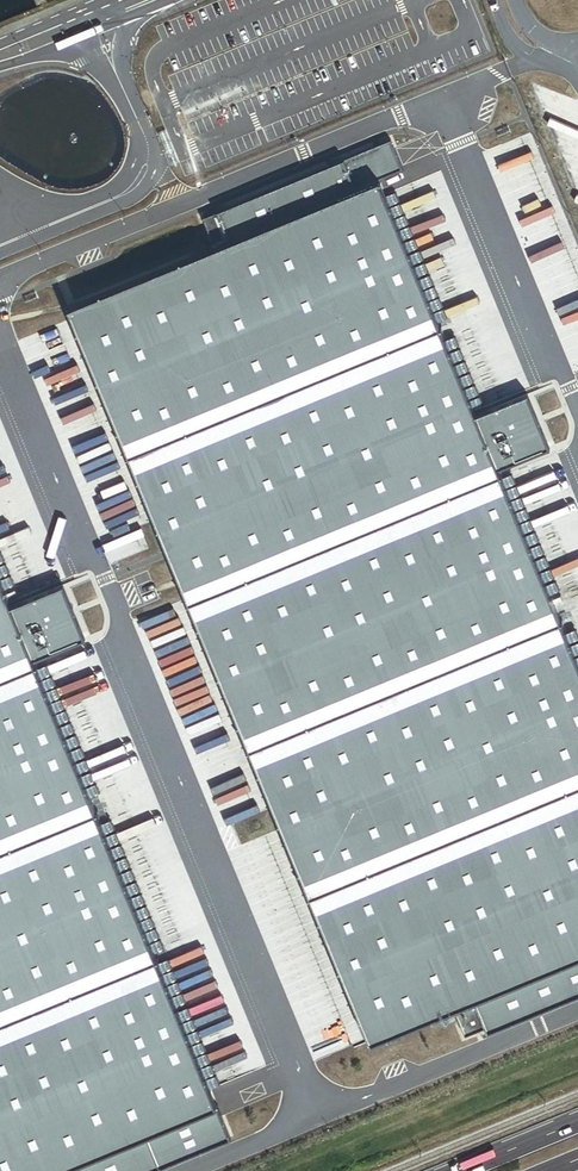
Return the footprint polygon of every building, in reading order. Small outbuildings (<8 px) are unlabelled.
[(408,176),(394,141),(347,161),(361,195),(408,176)] [(361,195),(347,161),(268,194),(220,215),(234,247),(361,195)] [(78,307),(373,1047),(459,1012),(577,966),(577,652),(505,470),(486,420),(392,184),(361,195),(234,247),(221,253),(78,307)] [(234,247),(220,215),(207,220),(221,253),(234,247)] [(533,402),(486,420),(505,470),(552,453),(533,402)] [(0,559),(0,1170),(86,1170),(224,1115),(0,559)] [(87,642),(65,589),(23,606),(45,659),(87,642)] [(459,1012),(467,1035),(485,1028),(488,1037),(577,1001),(577,966),(459,1012)] [(224,1115),(86,1170),(163,1170),(234,1142),(224,1115)]
